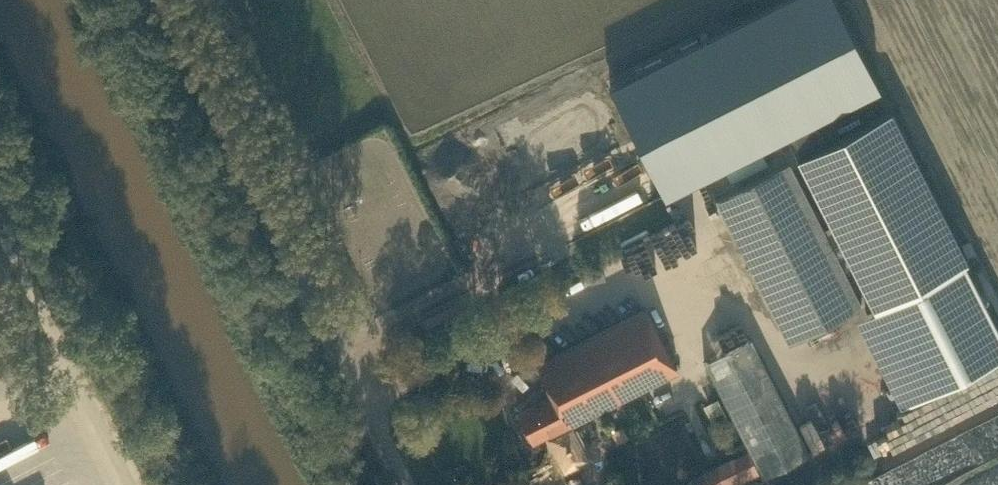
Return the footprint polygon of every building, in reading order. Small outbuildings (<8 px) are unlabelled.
[(606,84),(662,196),(784,135),(795,158),(824,143),(812,121),(877,89),(859,54),(832,0),(772,0),(606,84)] [(795,158),(871,308),(960,262),(964,260),(888,111),(824,143),(795,158)] [(713,198),(787,343),(860,305),(787,160),(713,198)] [(967,276),(997,336),(997,260),(967,276)] [(997,355),(997,336),(967,276),(960,262),(871,308),(916,397),(997,355)] [(550,397),(515,414),(530,441),(545,434),(563,470),(585,459),(569,426),(676,371),(644,309),(535,366),(550,397)] [(749,338),(703,362),(760,476),(807,452),(749,338)] [(697,418),(712,412),(705,393),(690,400),(697,418)] [(614,444),(625,439),(619,428),(609,433),(614,444)] [(938,477),(949,474),(945,462),(953,459),(946,437),(900,453),(909,480),(936,472),(938,477)] [(719,464),(729,484),(733,484),(741,481),(730,459),(719,464)] [(943,484),(997,484),(997,461),(943,484)]
